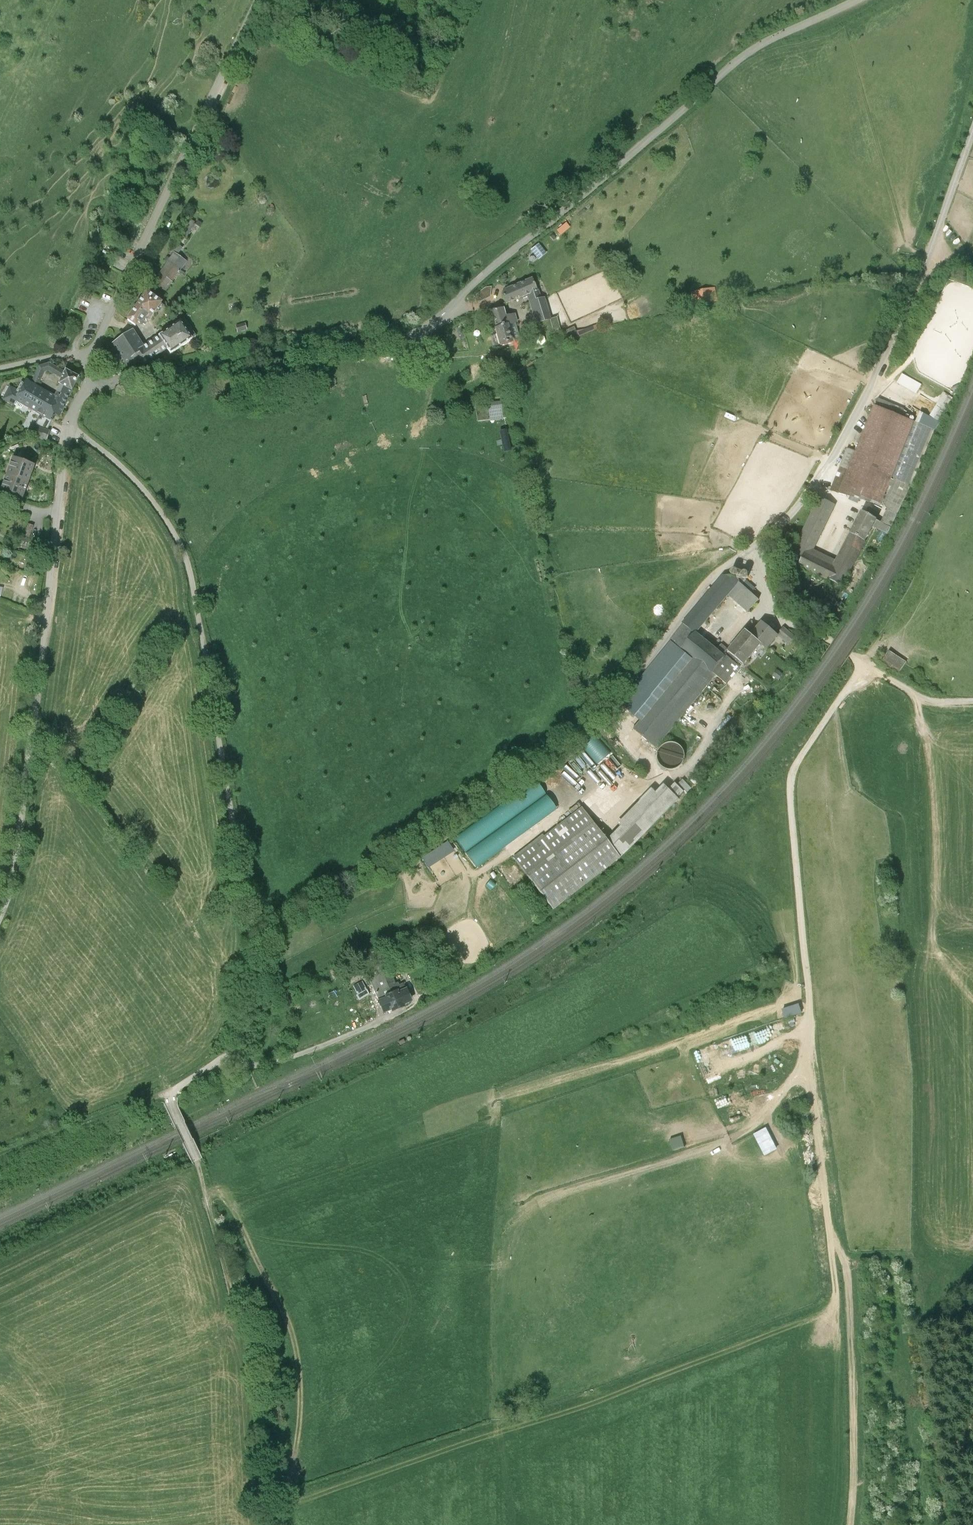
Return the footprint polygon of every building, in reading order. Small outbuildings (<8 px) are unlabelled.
[(561,234),(572,226),(567,220),(557,229),(561,234)] [(540,243),(533,249),(541,258),(549,253),(540,243)] [(186,262),(174,253),(160,274),(171,282),(186,262)] [(157,301),(171,282),(160,274),(146,294),(157,301)] [(536,276),(502,289),(507,303),(527,295),(542,289),(536,276)] [(717,287),(692,290),(694,305),(718,302),(717,287)] [(527,295),(529,302),(545,297),(542,289),(527,295)] [(127,321),(135,326),(138,323),(140,324),(143,324),(143,323),(145,325),(149,320),(150,320),(161,304),(157,301),(146,294),(127,321)] [(529,302),(535,323),(550,319),(551,319),(547,306),(545,297),(529,302)] [(504,307),(490,310),(495,327),(515,322),(517,321),(515,313),(506,315),(504,307)] [(550,319),(554,333),(561,331),(557,317),(551,319),(550,319)] [(167,348),(171,353),(196,336),(184,319),(159,336),(167,348)] [(499,344),(499,345),(520,340),(515,322),(495,327),(497,334),(499,344)] [(245,325),(236,327),(238,333),(247,331),(245,325)] [(570,339),(596,330),(594,325),(577,331),(576,327),(567,330),(570,339)] [(142,365),(167,348),(159,336),(142,346),(132,331),(113,344),(129,367),(139,361),(142,365)] [(491,336),(493,345),(499,344),(497,334),(491,336)] [(39,367),(33,382),(38,384),(43,372),(49,370),(63,378),(65,373),(49,364),(39,367)] [(66,372),(65,373),(63,378),(60,384),(61,384),(71,390),(72,390),(77,378),(66,372)] [(903,374),(897,383),(914,393),(920,384),(903,374)] [(60,414),(71,390),(61,384),(56,393),(38,384),(33,382),(32,384),(27,381),(21,393),(16,400),(43,415),(45,416),(46,415),(49,409),(60,414)] [(21,393),(11,388),(4,398),(14,404),(16,400),(21,393)] [(930,415),(939,421),(953,397),(944,392),(930,415)] [(477,403),(478,420),(506,418),(505,402),(477,403)] [(914,422),(874,406),(856,453),(848,449),(830,490),(838,493),(846,495),(847,492),(880,506),(894,472),(914,422)] [(918,470),(939,421),(919,412),(914,422),(894,472),(880,506),(882,507),(884,503),(890,505),(887,509),(880,522),(876,519),(873,525),(888,533),(910,487),(918,470)] [(46,440),(49,431),(47,430),(53,419),(46,415),(45,416),(43,415),(41,418),(39,417),(29,434),(46,440)] [(14,458),(7,475),(27,482),(33,465),(14,458)] [(21,499),(27,482),(7,475),(1,492),(21,499)] [(821,499),(819,500),(783,573),(791,577),(797,565),(840,586),(873,525),(876,519),(865,513),(862,512),(833,567),(809,554),(833,507),(832,505),(821,499)] [(868,507),(865,513),(876,519),(879,513),(868,507)] [(27,523),(23,536),(29,538),(33,525),(27,523)] [(24,552),(29,538),(23,536),(18,549),(24,552)] [(738,580),(724,577),(683,623),(684,624),(672,639),(630,687),(633,690),(620,706),(640,722),(634,729),(656,747),(716,675),(726,684),(744,665),(762,645),(766,649),(777,635),(762,623),(751,635),(747,631),(725,657),(696,633),(728,596),(747,612),(759,599),(740,582),(738,580)] [(746,580),(743,584),(751,592),(755,588),(746,580)] [(783,628),(778,633),(789,643),(794,637),(783,628)] [(907,662),(890,651),(883,661),(901,672),(907,662)] [(776,670),(772,676),(779,680),(783,674),(776,670)] [(615,736),(612,739),(617,745),(621,742),(615,736)] [(600,761),(610,769),(614,764),(620,768),(623,764),(589,739),(578,754),(587,760),(588,758),(597,765),(600,761)] [(658,750),(657,755),(658,761),(661,766),(666,769),(672,770),(677,768),(682,764),(684,759),(684,754),(682,748),(678,744),(673,742),(667,743),(662,745),(658,750)] [(606,839),(621,857),(678,799),(677,798),(684,792),(685,793),(691,788),(682,779),(677,784),(675,783),(669,789),(664,784),(656,793),(652,788),(616,824),(619,827),(606,839)] [(529,807),(465,851),(475,866),(540,822),(529,807)] [(606,839),(581,807),(544,836),(542,834),(513,857),(554,909),(621,857),(606,839)] [(447,842),(422,859),(428,869),(454,852),(447,842)] [(392,967),(383,971),(392,991),(399,988),(393,974),(395,973),(392,967)] [(385,995),(392,991),(383,971),(382,968),(373,972),(374,975),(369,978),(379,1000),(386,997),(385,995)] [(363,981),(353,986),(357,995),(367,990),(363,981)] [(399,988),(392,991),(400,1009),(407,1006),(406,1004),(414,1000),(408,987),(400,991),(399,988)] [(400,1009),(392,991),(385,995),(386,997),(379,1000),(385,1013),(393,1009),(394,1011),(400,1009)] [(799,1004),(782,1010),(785,1019),(802,1013),(799,1004)] [(727,1109),(733,1124),(759,1113),(753,1098),(727,1109)]
